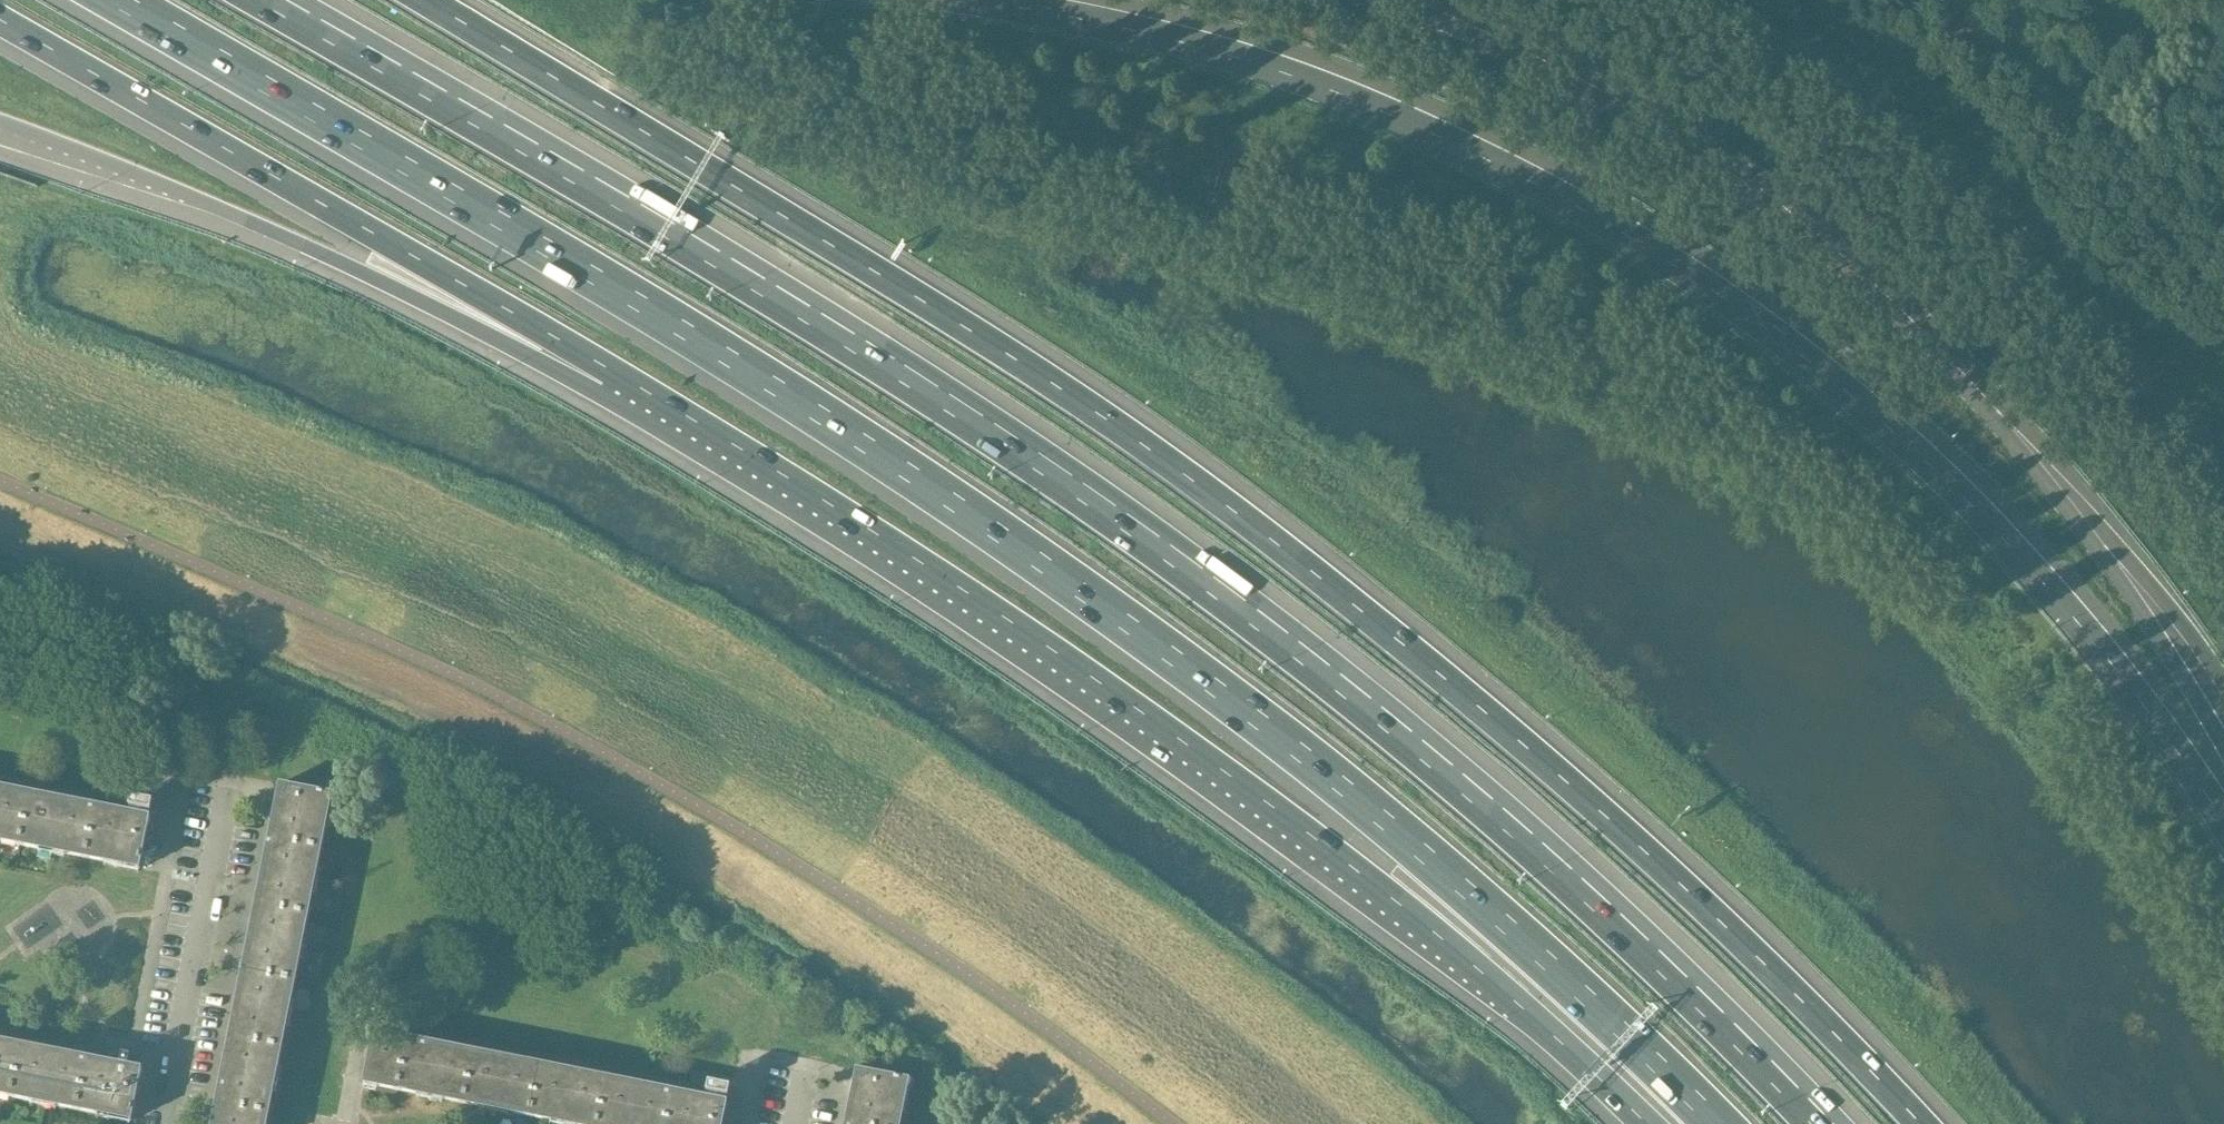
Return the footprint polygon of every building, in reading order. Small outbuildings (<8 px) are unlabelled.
[(256,938),(219,1123),(212,1123),(267,1123),(333,795),(280,784),(275,806),(279,807),(277,819),(280,819),(256,938)] [(0,793),(0,842),(140,869),(151,812),(152,812),(154,802),(126,796),(124,807),(131,808),(130,812),(128,812),(127,816),(115,813),(115,816),(0,793)] [(726,1101),(727,1097),(728,1097),(730,1086),(703,1081),(701,1091),(707,1093),(706,1097),(704,1097),(704,1100),(692,1098),(691,1101),(387,1040),(388,1034),(374,1031),(364,1084),(565,1123),(722,1123),(726,1101)] [(0,1047),(0,1095),(132,1121),(142,1068),(128,1065),(132,1048),(128,1047),(128,1046),(109,1042),(108,1044),(112,1044),(107,1068),(0,1047)] [(852,1123),(900,1123),(909,1080),(856,1069),(851,1091),(855,1092),(853,1104),(856,1104),(852,1123)]
